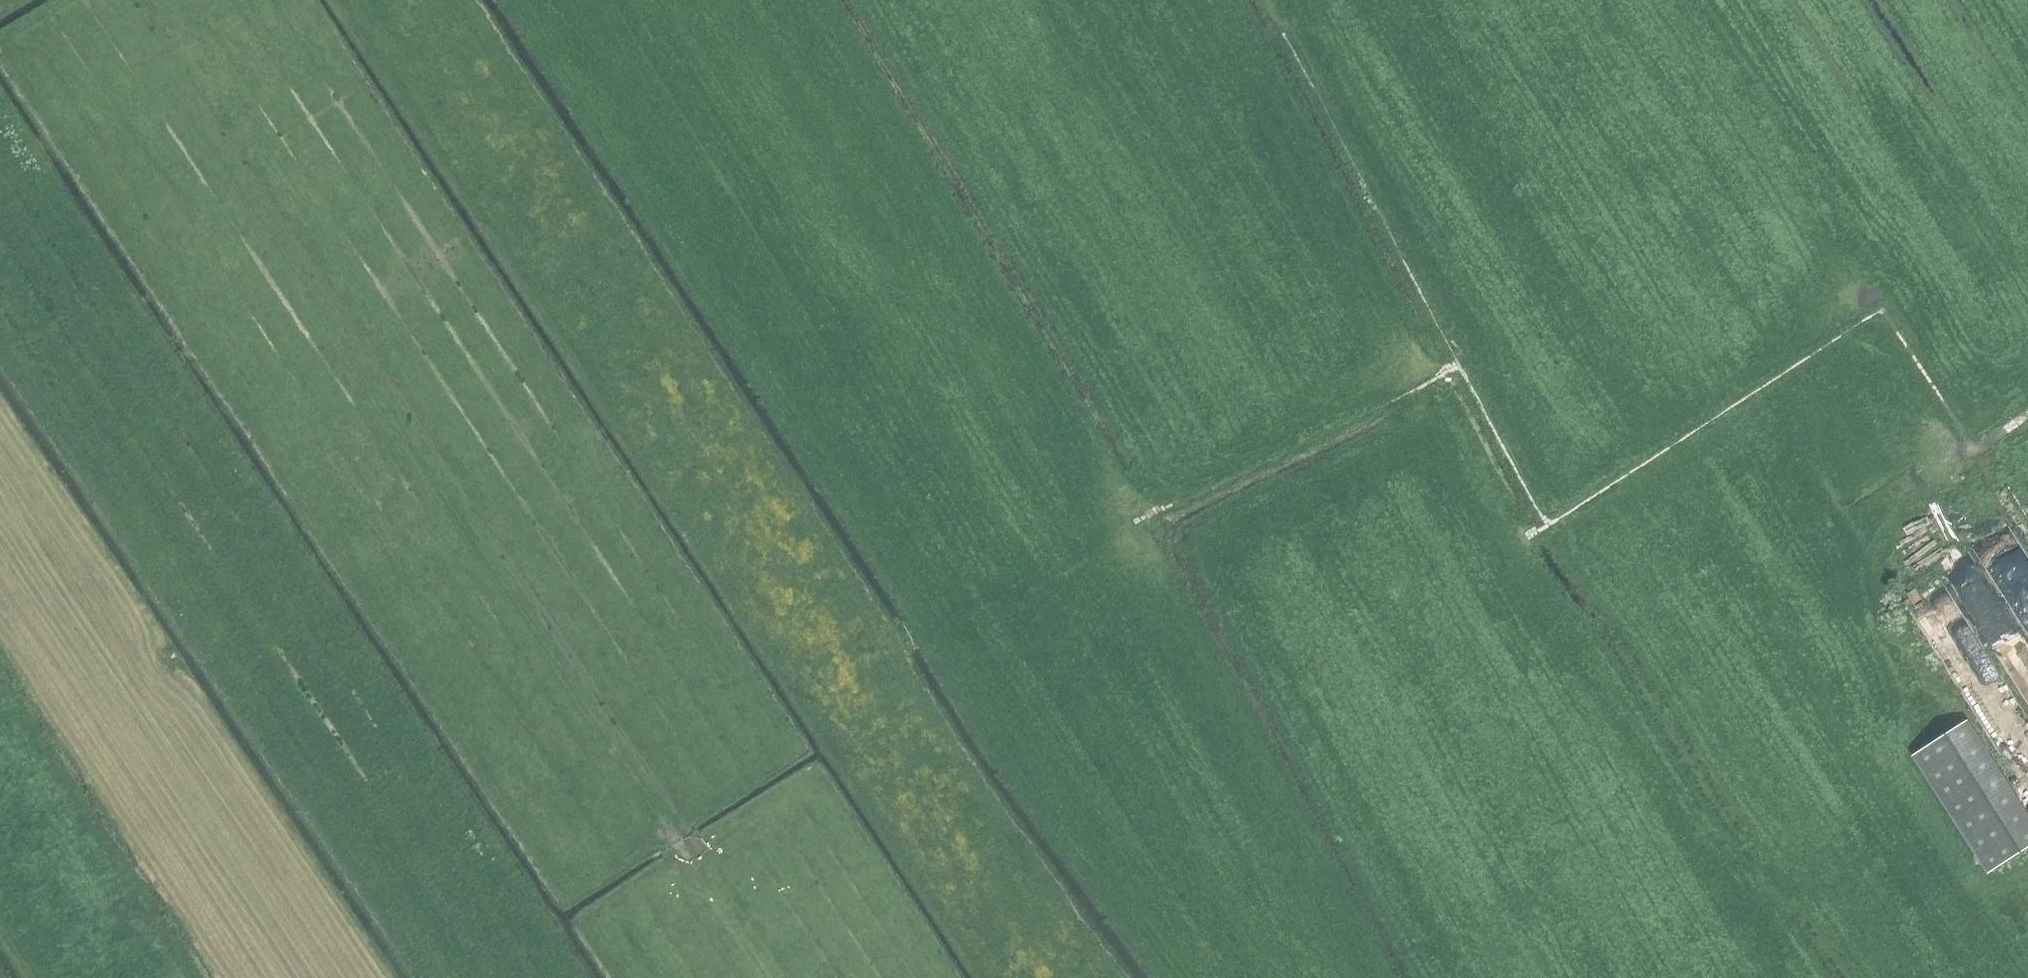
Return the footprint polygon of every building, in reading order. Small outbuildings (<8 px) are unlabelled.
[(2024,545),(1997,561),(2027,612),(2027,551),(2024,545)] [(1991,589),(1970,609),(1984,625),(2006,605),(1991,589)] [(1982,874),(2027,850),(2027,817),(1976,719),(1917,750),(1982,874)]
